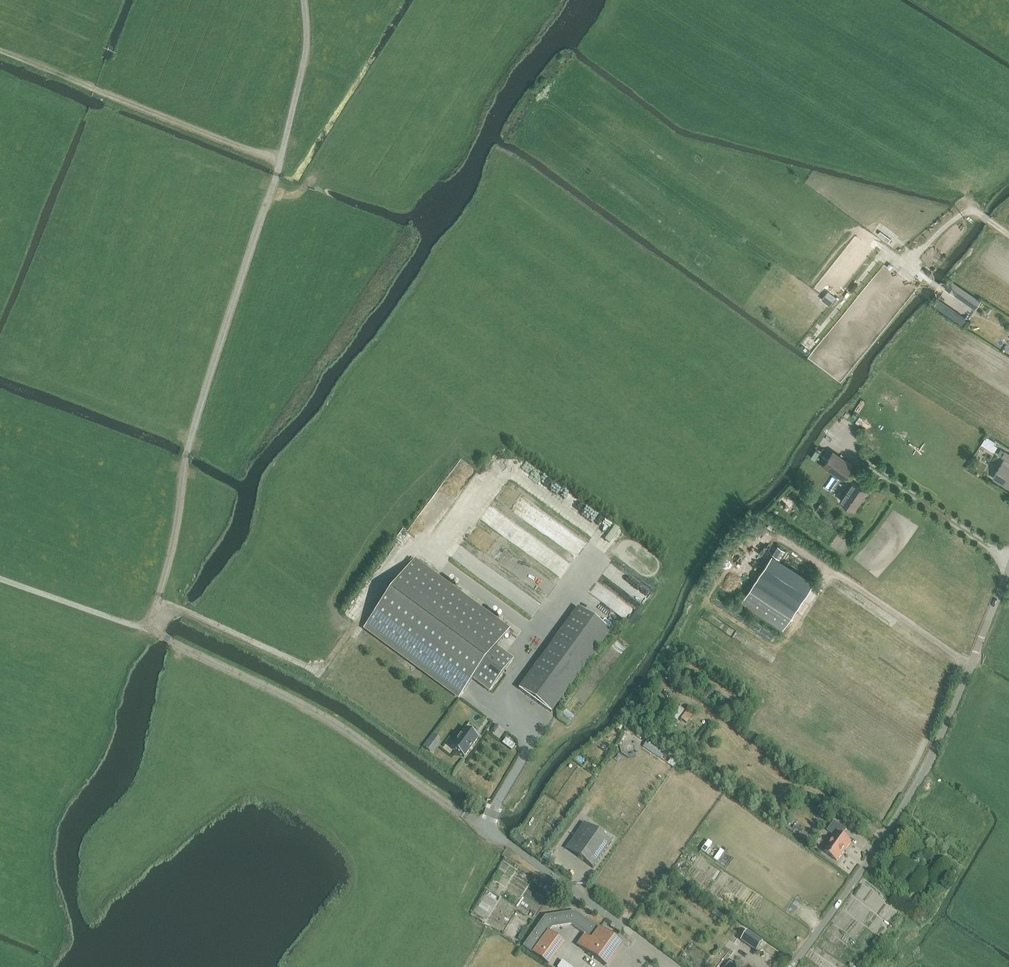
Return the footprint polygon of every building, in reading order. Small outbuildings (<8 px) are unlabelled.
[(980,299),(951,280),(946,287),(975,307),(980,299)] [(968,320),(938,299),(935,304),(934,305),(964,326),(965,324),(968,320)] [(997,447),(993,444),(995,441),(986,436),(981,444),(987,448),(994,452),(997,447)] [(1005,451),(1004,451),(1001,449),(998,454),(1001,456),(1005,459),(1000,467),(993,478),(1008,488),(1008,453),(1005,451)] [(853,465),(833,451),(823,466),(843,480),(853,465)] [(867,491),(853,481),(840,500),(854,510),(867,491)] [(772,555),(754,582),(796,610),(814,582),(772,555)] [(509,630),(414,560),(364,627),(459,697),(473,679),(490,691),(513,659),(496,647),(509,630)] [(754,582),(741,602),(783,630),(796,610),(754,582)] [(610,631),(578,607),(519,689),(551,712),(610,631)] [(679,707),(672,717),(677,721),(684,710),(679,707)] [(465,728),(451,747),(464,757),(478,737),(465,728)] [(432,733),(423,746),(431,752),(440,739),(432,733)] [(515,745),(506,738),(502,743),(511,749),(515,745)] [(830,810),(821,804),(817,809),(826,815),(830,810)] [(835,837),(824,852),(837,861),(851,842),(842,836),(846,830),(834,821),(827,831),(835,837)] [(611,842),(586,824),(568,850),(592,867),(593,868),(611,842)] [(804,831),(800,837),(807,841),(811,836),(804,831)] [(524,847),(527,842),(518,835),(514,839),(524,847)] [(545,853),(541,858),(551,865),(555,860),(545,853)] [(545,916),(522,946),(532,953),(532,954),(546,964),(562,942),(549,932),(551,928),(571,925),(586,936),(578,947),(604,966),(620,943),(599,928),(598,929),(574,911),(545,916)] [(741,940),(756,950),(762,941),(747,931),(741,940)]
